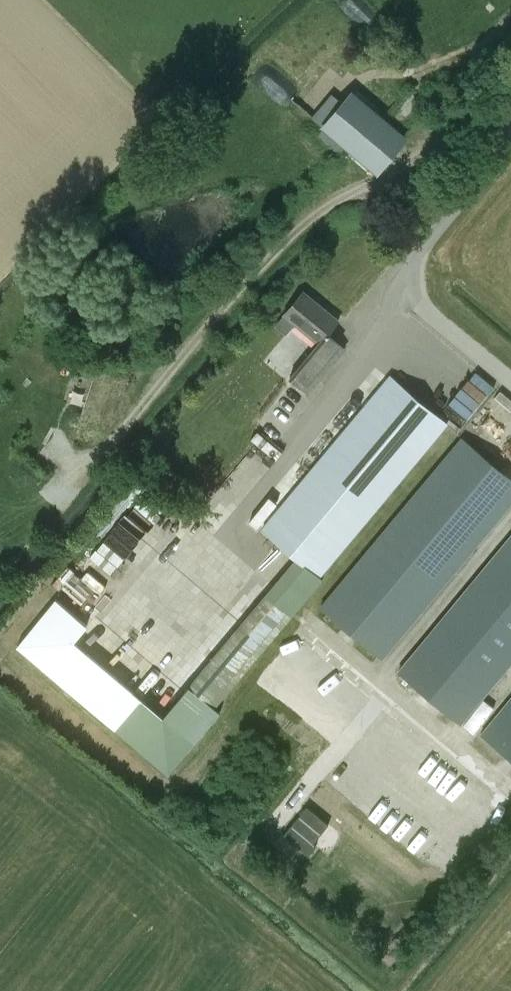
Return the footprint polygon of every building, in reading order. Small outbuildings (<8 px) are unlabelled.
[(352,96),(327,126),(374,166),(377,168),(403,138),(352,96)] [(289,377),(310,394),(346,348),(328,332),(338,320),(304,292),(285,314),(275,326),(285,335),(296,324),(318,343),(289,377)] [(60,399),(82,407),(91,380),(69,372),(60,399)] [(221,713),(215,708),(323,579),(450,427),(389,376),(260,535),(294,561),(164,718),(74,641),(87,626),(56,599),(16,645),(168,775),(221,713)] [(463,436),(320,607),(382,660),(510,505),(510,477),(463,436)] [(258,437),(252,443),(272,459),(277,453),(258,437)] [(107,580),(153,524),(133,507),(86,562),(107,580)] [(398,672),(460,725),(510,664),(510,536),(398,672)] [(87,609),(106,587),(87,570),(68,592),(87,609)] [(480,734),(510,759),(510,697),(480,734)]
